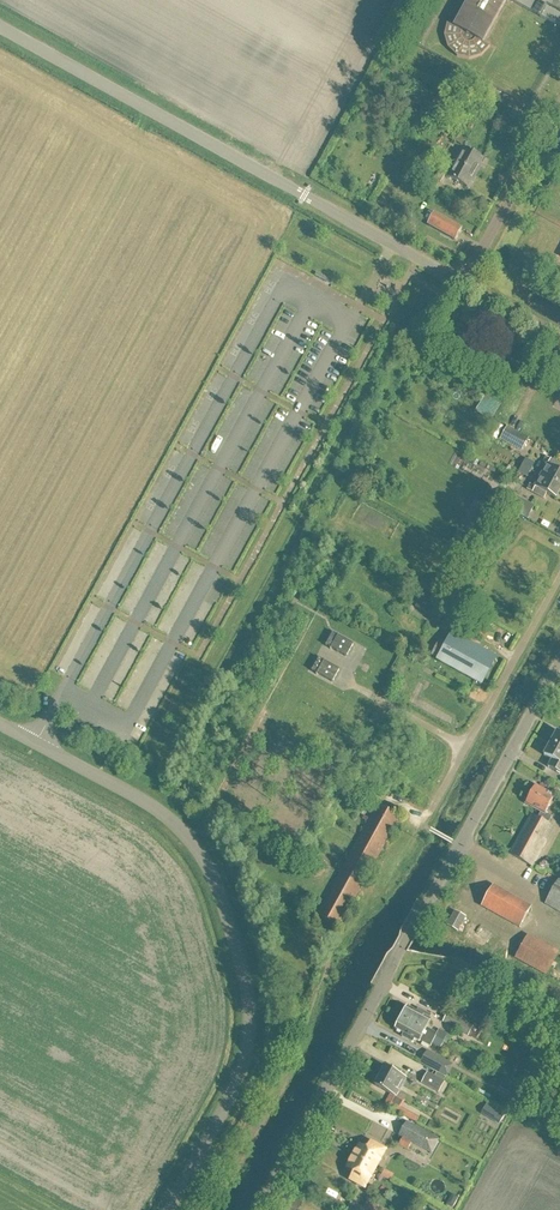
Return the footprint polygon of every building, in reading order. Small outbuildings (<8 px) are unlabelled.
[(455,28),(447,24),(445,37),(448,49),(458,57),(469,60),(481,57),(490,47),(483,43),(506,0),(470,0),(455,28)] [(480,109),(457,97),(454,104),(476,115),(480,109)] [(461,147),(464,141),(457,137),(454,144),(461,147)] [(455,163),(477,175),(485,160),(482,159),(462,149),(455,163)] [(472,185),(477,175),(455,163),(447,178),(469,190),(472,185)] [(441,183),(444,176),(438,173),(434,180),(441,183)] [(459,236),(462,230),(434,216),(428,227),(455,242),(459,236)] [(500,405),(485,396),(475,412),(490,421),(500,405)] [(502,438),(523,450),(529,439),(508,427),(502,438)] [(534,463),(525,459),(524,461),(518,457),(512,469),(519,472),(522,466),(530,471),(534,463)] [(559,487),(559,472),(559,465),(545,457),(543,462),(547,465),(541,477),(559,487)] [(527,477),(530,471),(522,466),(519,472),(527,477)] [(559,493),(559,487),(541,477),(535,488),(529,485),(526,490),(545,500),(547,495),(556,500),(559,493)] [(474,515),(468,528),(477,532),(483,519),(474,515)] [(469,537),(460,532),(453,545),(462,550),(469,537)] [(416,610),(429,615),(435,600),(423,595),(416,610)] [(347,657),(353,645),(333,633),(326,645),(347,657)] [(437,643),(430,657),(482,685),(496,658),(452,634),(445,647),(437,643)] [(333,682),(340,670),(319,659),(312,671),(333,682)] [(559,750),(559,734),(557,732),(551,745),(559,750)] [(551,745),(544,757),(552,761),(548,768),(559,775),(559,750),(551,745)] [(531,816),(510,854),(532,867),(554,828),(548,825),(552,817),(546,814),(555,797),(536,786),(526,804),(542,813),(538,819),(531,816)] [(339,928),(400,818),(377,806),(317,916),(339,928)] [(545,905),(559,913),(559,879),(545,905)] [(520,929),(532,907),(494,885),(481,907),(520,929)] [(458,932),(466,918),(456,913),(448,926),(458,932)] [(546,977),(559,953),(528,935),(515,959),(546,977)] [(401,1018),(425,1032),(431,1021),(429,1020),(431,1016),(418,1009),(416,1013),(407,1007),(401,1018)] [(468,1023),(454,1016),(449,1013),(443,1022),(463,1033),(469,1036),(475,1040),(481,1031),(475,1027),(468,1024),(468,1023)] [(435,1037),(425,1032),(401,1018),(395,1029),(404,1034),(402,1037),(412,1043),(414,1040),(429,1048),(431,1044),(440,1048),(444,1042),(435,1037)] [(436,1036),(435,1037),(444,1042),(448,1044),(452,1037),(448,1035),(448,1034),(439,1030),(436,1035),(436,1036)] [(445,1081),(454,1064),(428,1050),(421,1064),(437,1073),(435,1076),(445,1081)] [(396,1098),(406,1079),(400,1076),(402,1073),(393,1068),(392,1071),(385,1067),(375,1086),(396,1098)] [(520,1079),(526,1082),(530,1075),(524,1071),(520,1079)] [(439,1093),(444,1082),(428,1073),(422,1084),(439,1093)] [(507,1077),(502,1089),(521,1098),(527,1087),(507,1077)] [(491,1102),(484,1113),(502,1124),(509,1114),(491,1102)] [(409,1121),(400,1136),(433,1154),(441,1139),(409,1121)] [(408,1151),(412,1143),(403,1138),(398,1146),(408,1151)] [(354,1158),(375,1170),(385,1152),(371,1144),(367,1150),(361,1146),(354,1158)] [(364,1188),(375,1170),(354,1158),(347,1169),(354,1173),(350,1180),(364,1188)] [(392,1182),(393,1180),(395,1176),(386,1170),(383,1177),(392,1182)]
